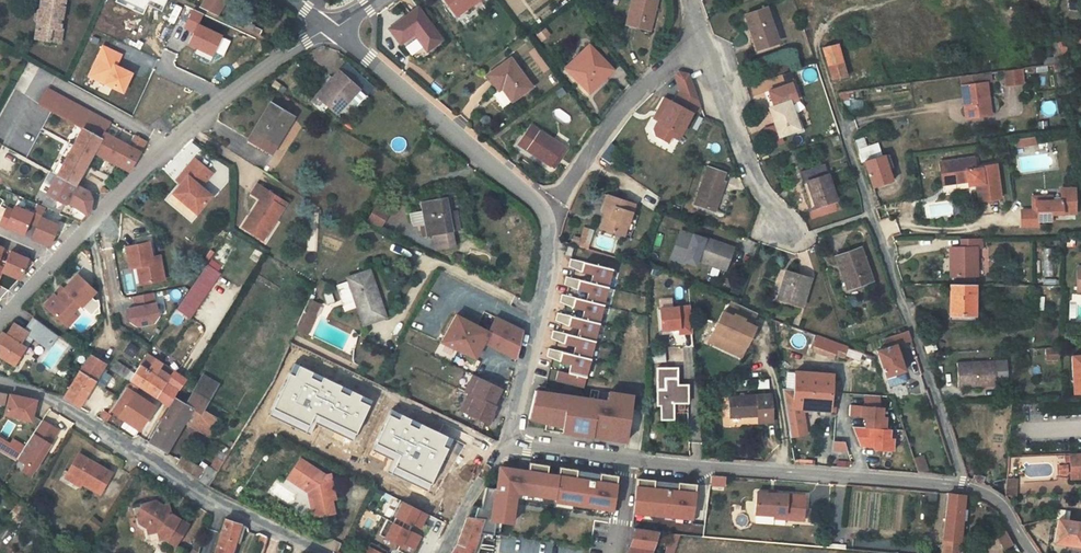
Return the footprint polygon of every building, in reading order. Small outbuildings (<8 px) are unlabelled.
[(41,11),(37,14),(36,20),(39,24),(36,40),(50,42),(52,29),(61,31),(67,0),(43,0),(41,11)] [(148,4),(161,11),(167,0),(117,0),(116,2),(143,14),(148,4)] [(214,0),(205,0),(200,7),(216,15),(226,0),(220,0),(218,3),(214,0)] [(477,0),(445,0),(456,15),(477,0)] [(649,29),(653,18),(649,17),(654,0),(632,0),(626,23),(649,29)] [(421,35),(418,37),(427,50),(442,39),(418,8),(390,29),(401,43),(415,33),(418,31),(421,35)] [(757,48),(778,42),(766,8),(746,15),(757,48)] [(222,36),(198,25),(203,14),(193,10),(184,28),(194,32),(188,44),(212,55),(222,36)] [(255,25),(247,22),(245,27),(260,34),(261,30),(254,27),(255,25)] [(50,42),(61,44),(63,31),(61,31),(52,29),(50,42)] [(837,44),(823,48),(833,79),(847,75),(837,44)] [(585,66),(574,77),(589,92),(613,69),(590,46),(577,58),(585,66)] [(92,69),(98,72),(95,79),(123,92),(132,74),(116,66),(121,55),(103,47),(92,69)] [(1059,49),(1060,55),(1060,56),(1067,55),(1066,48),(1059,49)] [(511,101),(531,86),(511,58),(488,75),(499,90),(502,88),(511,101)] [(585,66),(577,58),(567,68),(574,77),(585,66)] [(1062,70),(1061,62),(1054,63),(1055,71),(1062,70)] [(985,72),(989,72),(1000,70),(999,63),(984,65),(985,72)] [(340,72),(360,89),(366,81),(347,64),(340,72)] [(1024,82),(1022,68),(1004,70),(1006,85),(1024,82)] [(98,72),(92,69),(89,76),(95,79),(98,72)] [(675,72),(681,90),(694,85),(689,72),(679,69),(675,72)] [(326,105),(336,113),(337,114),(360,89),(340,72),(339,71),(316,96),(326,105)] [(983,73),(978,73),(960,76),(964,102),(966,102),(966,106),(964,106),(966,118),(991,114),(986,82),(983,82),(983,73)] [(1066,87),(1063,73),(1055,74),(1058,88),(1066,87)] [(278,90),(281,85),(275,81),(271,86),(278,90)] [(769,91),(775,107),(789,102),(789,103),(798,100),(792,83),(769,91)] [(681,90),(675,103),(691,111),(692,110),(702,107),(697,94),(694,85),(681,90)] [(129,171),(141,152),(128,145),(120,140),(104,131),(108,122),(91,112),(46,89),(38,105),(83,128),(57,175),(47,194),(65,204),(67,201),(69,203),(87,215),(90,213),(92,199),(89,194),(79,186),(76,185),(94,152),(129,171)] [(326,105),(316,96),(311,102),(320,111),(326,105)] [(656,134),(665,139),(669,133),(671,128),(680,133),(691,111),(675,103),(665,97),(654,117),(659,120),(655,128),(656,134)] [(780,135),(798,128),(789,103),(789,102),(775,107),(771,109),(780,135)] [(248,139),(272,153),(294,117),(270,104),(248,139)] [(552,166),(564,147),(531,125),(518,144),(552,166)] [(678,138),(680,133),(671,128),(669,133),(678,138)] [(135,135),(128,145),(141,152),(147,142),(135,135)] [(864,138),(853,141),(856,150),(866,147),(864,138)] [(1034,138),(1016,140),(1018,148),(1035,146),(1034,138)] [(866,147),(856,150),(859,160),(860,163),(864,161),(881,155),(877,143),(866,147)] [(555,168),(568,149),(564,147),(552,166),(555,168)] [(884,155),(881,155),(864,161),(873,187),(892,180),(888,169),(893,167),(889,154),(885,156),(884,155)] [(942,174),(943,184),(968,180),(977,182),(979,200),(1000,197),(996,164),(981,167),(981,169),(975,169),(974,166),(973,158),(954,160),(954,163),(947,164),(948,173),(942,174)] [(181,184),(173,194),(197,213),(212,195),(201,186),(212,174),(193,159),(183,172),(188,176),(181,184)] [(947,164),(947,161),(940,162),(942,174),(948,173),(947,164)] [(815,207),(837,200),(824,163),(800,172),(812,205),(814,204),(815,207)] [(722,182),(725,174),(707,168),(701,186),(705,188),(699,205),(715,210),(724,182),(722,182)] [(188,176),(183,172),(176,180),(181,184),(188,176)] [(280,198),(257,184),(251,194),(260,200),(252,212),(254,213),(251,218),(248,217),(242,227),(260,238),(271,220),(274,222),(284,207),(277,203),(280,198)] [(705,188),(701,186),(695,204),(699,205),(705,188)] [(1021,210),(1022,226),(1038,226),(1038,220),(1053,220),(1053,214),(1075,213),(1074,188),(1061,188),(1061,201),(1052,201),(1052,196),(1035,197),(1035,206),(1037,206),(1037,210),(1021,210)] [(612,214),(607,229),(629,237),(636,217),(631,215),(634,205),(607,196),(602,211),(606,212),(612,214)] [(452,232),(460,230),(456,211),(451,212),(449,197),(421,202),(423,211),(425,224),(427,236),(433,235),(436,250),(455,246),(452,232)] [(287,203),(280,198),(277,203),(284,207),(287,203)] [(37,204),(33,214),(30,222),(37,226),(32,238),(49,245),(58,225),(41,218),(45,207),(37,204)] [(368,218),(379,226),(388,214),(377,206),(368,218)] [(18,213),(11,210),(4,226),(24,235),(30,222),(33,214),(20,209),(18,213)] [(425,224),(423,211),(409,214),(411,223),(414,226),(420,225),(425,224)] [(612,214),(606,212),(601,227),(607,229),(612,214)] [(263,240),(274,222),(271,220),(260,238),(263,240)] [(577,246),(587,248),(592,229),(583,226),(577,246)] [(685,242),(682,250),(681,253),(725,269),(733,247),(705,238),(702,245),(686,239),(685,242)] [(982,247),(982,238),(961,239),(961,247),(951,247),(950,276),(977,276),(976,247),(982,247)] [(141,266),(144,283),(164,279),(160,255),(151,257),(149,242),(125,247),(130,268),(137,266),(141,266)] [(847,287),(872,279),(861,248),(836,257),(847,287)] [(29,259),(11,251),(2,272),(20,280),(29,259)] [(459,264),(461,258),(455,256),(453,262),(459,264)] [(570,258),(568,266),(582,272),(583,270),(592,274),(590,282),(608,287),(612,268),(570,258)] [(206,265),(177,309),(190,318),(219,273),(206,265)] [(370,270),(365,272),(374,298),(378,296),(370,270)] [(802,306),(810,279),(787,271),(778,299),(802,306)] [(363,324),(385,316),(378,296),(374,298),(365,272),(348,278),(363,324)] [(53,295),(43,305),(62,322),(72,312),(79,304),(81,306),(94,290),(76,274),(63,289),(56,297),(53,295)] [(566,276),(564,284),(577,290),(578,288),(588,291),(586,300),(604,304),(608,287),(590,282),(566,276)] [(975,284),(950,284),(949,314),(974,314),(975,284)] [(60,287),(53,295),(56,297),(63,289),(60,287)] [(155,303),(152,292),(134,296),(136,307),(128,309),(130,321),(137,326),(154,322),(158,315),(156,303),(155,303)] [(561,294),(560,302),(573,308),(574,305),(584,309),(582,318),(599,323),(604,304),(586,300),(561,294)] [(320,306),(309,300),(304,311),(315,317),(320,306)] [(723,311),(712,334),(716,344),(732,352),(742,349),(753,325),(750,324),(755,311),(737,303),(733,301),(727,313),(723,311)] [(663,330),(680,329),(680,334),(693,333),(691,306),(661,308),(663,330)] [(315,317),(304,311),(296,329),(307,334),(315,317)] [(76,316),(72,312),(62,322),(67,326),(76,316)] [(557,312),(555,320),(569,326),(570,324),(579,328),(577,336),(595,341),(599,323),(582,318),(557,312)] [(483,342),(516,359),(519,348),(488,332),(456,315),(442,342),(475,358),(483,342)] [(488,332),(519,348),(524,332),(496,317),(488,332)] [(28,329),(26,332),(27,333),(20,344),(25,348),(32,336),(48,347),(57,334),(35,318),(27,328),(28,329)] [(10,361),(14,364),(25,348),(20,344),(27,333),(26,332),(13,323),(6,335),(2,332),(0,335),(0,355),(10,361)] [(553,330),(551,338),(564,344),(565,342),(575,346),(573,354),(591,358),(595,341),(577,336),(553,330)] [(896,345),(911,340),(908,331),(904,332),(899,334),(893,336),(896,345)] [(876,351),(879,360),(885,377),(904,370),(896,345),(893,336),(885,338),(888,348),(876,351)] [(838,344),(818,337),(813,350),(833,358),(835,354),(838,344)] [(846,347),(844,346),(838,344),(835,354),(843,357),(846,347)] [(548,348),(546,356),(560,361),(561,359),(570,363),(568,373),(586,377),(591,358),(573,354),(548,348)] [(1059,348),(1045,348),(1046,359),(1060,359),(1059,348)] [(665,357),(665,349),(651,349),(651,357),(665,357)] [(90,354),(80,370),(95,380),(104,367),(105,364),(95,357),(90,354)] [(160,401),(177,374),(173,371),(173,372),(165,383),(154,375),(161,365),(162,364),(147,354),(143,360),(130,381),(139,387),(160,401)] [(0,355),(0,359),(8,364),(10,361),(0,355)] [(1073,386),(1080,385),(1080,355),(1071,355),(1073,386)] [(995,380),(995,361),(957,363),(958,386),(995,385),(995,380)] [(1006,361),(995,361),(995,380),(1006,380),(1006,361)] [(125,379),(130,370),(117,362),(112,370),(125,379)] [(63,365),(59,371),(66,376),(70,370),(63,365)] [(173,372),(161,365),(154,375),(165,383),(173,372)] [(95,380),(94,382),(104,388),(112,375),(106,372),(108,369),(104,367),(95,380)] [(296,375),(288,373),(270,410),(273,412),(271,415),(311,434),(316,424),(353,441),(371,406),(360,401),(362,397),(353,392),(350,396),(341,391),(343,387),(324,378),(321,382),(311,377),(314,373),(300,367),(296,375)] [(657,368),(657,404),(661,404),(661,419),(674,419),(673,403),(688,403),(688,385),(677,385),(677,368),(657,368)] [(63,397),(79,407),(94,382),(95,380),(80,370),(63,397)] [(568,373),(558,370),(556,379),(584,386),(586,377),(568,373)] [(831,392),(832,382),(833,373),(795,370),(794,390),(782,389),(786,408),(803,409),(822,411),(829,411),(836,411),(836,401),(837,392),(831,392)] [(185,379),(177,374),(160,401),(168,406),(172,400),(185,379)] [(466,392),(469,393),(493,405),(501,388),(474,375),(466,392)] [(176,398),(149,442),(166,453),(184,423),(192,408),(201,413),(203,409),(208,401),(218,384),(203,376),(186,404),(176,398)] [(139,387),(130,381),(111,409),(119,415),(118,416),(139,429),(154,407),(135,394),(139,387)] [(183,393),(189,385),(186,383),(180,391),(183,393)] [(535,390),(528,418),(551,423),(563,425),(562,431),(581,434),(582,429),(593,430),(593,432),(602,433),(602,432),(610,433),(610,438),(627,440),(633,395),(616,392),(615,397),(608,396),(607,396),(607,401),(606,405),(550,397),(551,392),(535,390)] [(607,401),(551,392),(550,397),(606,405),(607,401)] [(469,393),(461,411),(488,424),(493,414),(492,413),(495,406),(493,405),(469,393)] [(771,394),(729,397),(731,417),(758,415),(758,422),(773,421),(771,394)] [(36,400),(10,395),(5,414),(31,420),(35,404),(36,400)] [(864,406),(849,405),(849,415),(866,416),(865,427),(885,428),(885,417),(882,416),(883,407),(879,406),(879,396),(865,395),(864,406)] [(192,408),(184,423),(195,429),(204,415),(201,413),(192,408)] [(803,409),(786,408),(789,432),(806,429),(803,409)] [(219,419),(207,411),(204,415),(195,429),(209,437),(219,419)] [(399,420),(390,416),(373,451),(392,459),(389,472),(428,491),(450,449),(443,446),(448,436),(422,423),(419,428),(410,425),(412,419),(402,415),(399,420)] [(25,446),(16,459),(26,465),(35,470),(57,431),(41,421),(25,446)] [(865,427),(857,427),(856,436),(860,437),(860,445),(874,446),(874,449),(894,450),(894,438),(891,438),(891,429),(885,428),(865,427)] [(0,432),(0,451),(16,460),(16,459),(25,446),(0,432)] [(840,442),(829,441),(828,449),(840,449),(840,442)] [(223,461),(227,455),(220,451),(216,457),(223,461)] [(1069,453),(1070,462),(1070,478),(1080,478),(1080,452),(1069,453)] [(83,482),(82,484),(99,494),(111,473),(78,454),(67,474),(83,482)] [(327,486),(333,477),(298,455),(283,479),(312,497),(305,508),(324,520),(340,495),(327,486)] [(181,457),(180,460),(177,464),(207,487),(223,461),(216,457),(211,468),(205,465),(203,470),(181,457)] [(918,473),(928,474),(922,457),(913,460),(918,473)] [(547,464),(529,462),(525,493),(554,497),(554,500),(572,503),(572,499),(595,503),(594,507),(613,510),(618,474),(600,472),(598,485),(593,485),(594,480),(575,478),(576,469),(560,467),(559,475),(546,473),(547,464)] [(35,470),(26,465),(22,472),(30,477),(35,470)] [(477,507),(473,518),(482,519),(478,532),(493,534),(495,520),(511,523),(516,491),(518,474),(506,473),(501,473),(498,489),(485,487),(481,507),(477,507)] [(83,482),(67,474),(65,478),(80,487),(82,484),(83,482)] [(518,474),(516,491),(525,493),(527,476),(518,474)] [(724,485),(725,475),(711,474),(710,484),(724,485)] [(972,480),(982,483),(985,477),(978,474),(977,477),(974,475),(972,480)] [(655,479),(637,478),(634,512),(651,514),(652,511),(675,513),(675,516),(692,518),(697,483),(679,481),(677,495),(670,494),(670,489),(654,488),(655,479)] [(1015,495),(1016,480),(1008,479),(1007,494),(1015,495)] [(805,495),(757,491),(755,513),(774,514),(775,512),(785,513),(784,518),(803,519),(805,495)] [(934,503),(936,492),(929,491),(928,502),(934,503)] [(960,540),(965,495),(948,493),(943,539),(960,540)] [(379,534),(400,545),(397,550),(404,552),(416,552),(419,546),(416,544),(420,536),(423,538),(429,526),(422,522),(426,513),(400,500),(389,521),(387,519),(379,534)] [(8,518),(15,525),(17,523),(29,512),(26,506),(23,501),(23,502),(8,518)] [(155,506),(154,502),(142,505),(144,515),(138,516),(139,522),(147,526),(148,533),(157,531),(159,531),(160,534),(165,537),(168,536),(168,541),(177,539),(178,540),(188,525),(174,517),(169,514),(169,510),(168,504),(161,506),(160,509),(155,506)] [(29,512),(17,523),(22,529),(33,518),(29,512)] [(452,552),(472,552),(478,532),(482,519),(473,518),(468,517),(457,547),(452,552)] [(226,519),(215,552),(231,552),(235,541),(240,524),(226,519)] [(1056,519),(1053,542),(1080,546),(1080,522),(1056,519)] [(1004,528),(1006,527),(1002,520),(996,524),(1000,530),(1004,528)] [(240,524),(235,541),(240,543),(245,526),(240,524)] [(653,529),(634,527),(632,546),(647,548),(651,549),(653,529)] [(1013,543),(1004,528),(1000,530),(997,532),(1006,547),(1013,543)] [(159,531),(157,531),(159,539),(168,541),(168,536),(165,537),(160,534),(159,531)] [(672,533),(665,552),(673,552),(679,534),(672,533)] [(959,551),(960,540),(943,539),(943,545),(942,552),(959,552),(959,551)] [(1022,552),(1023,552),(1016,542),(1013,550),(1022,552)] [(200,547),(193,543),(190,552),(198,552),(200,547)]
